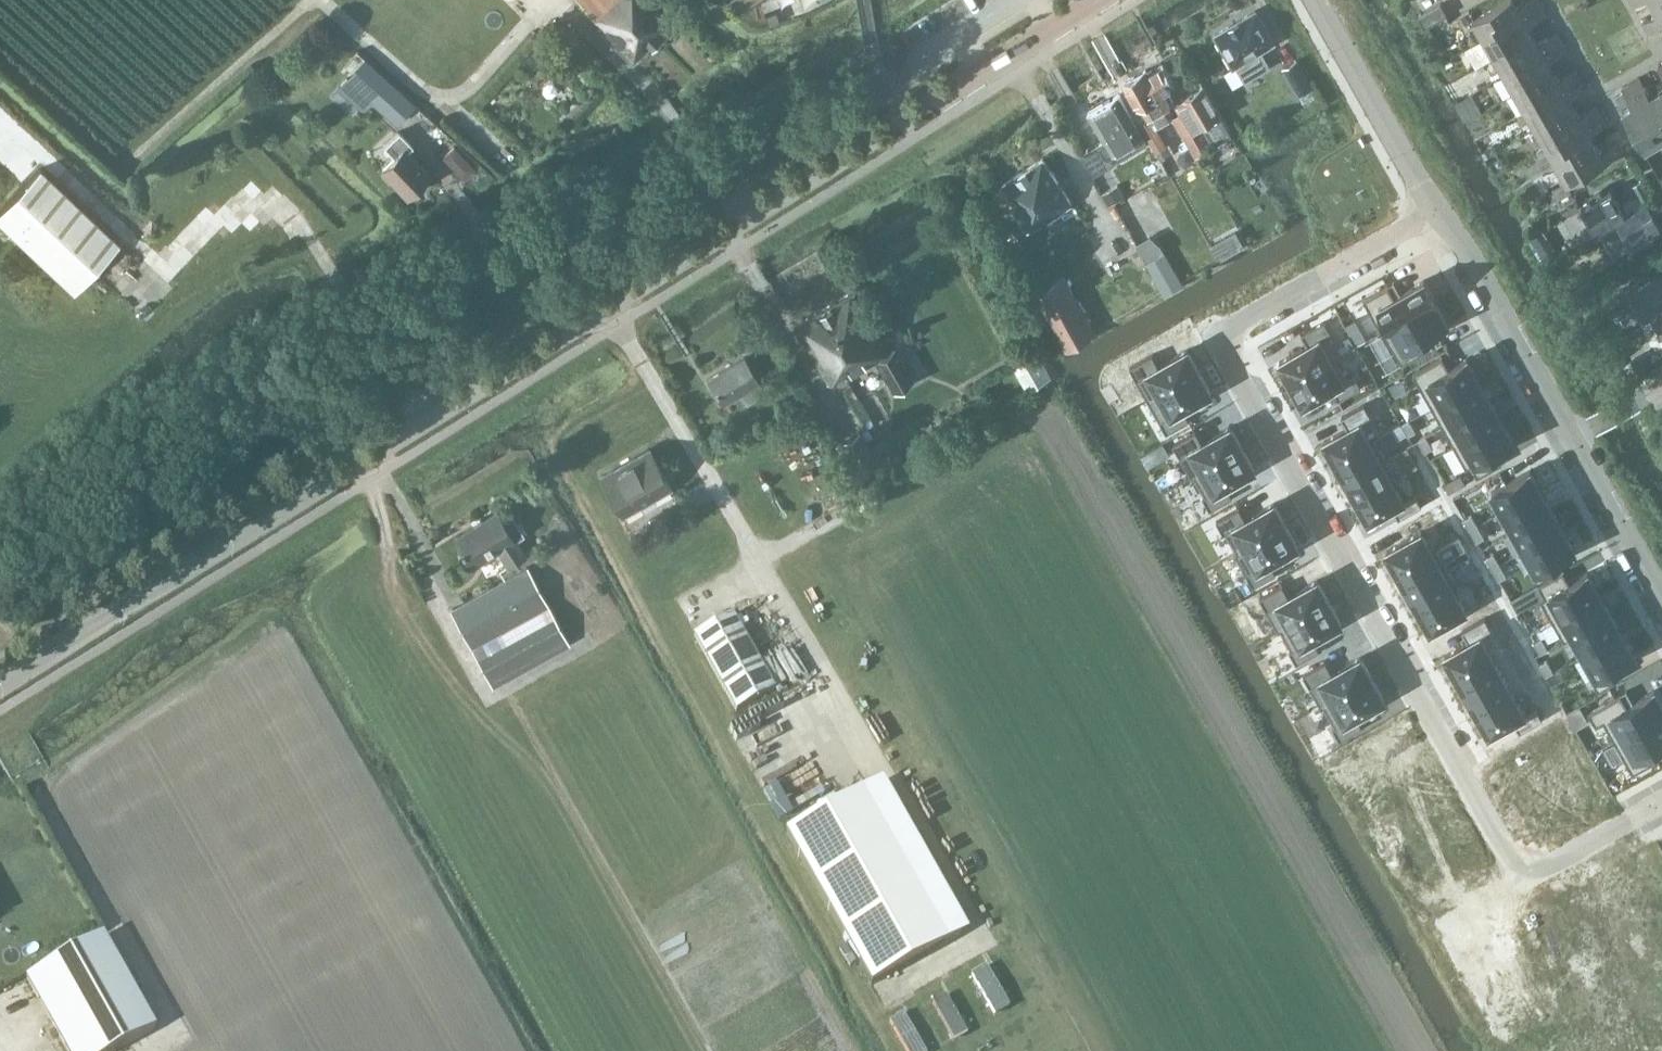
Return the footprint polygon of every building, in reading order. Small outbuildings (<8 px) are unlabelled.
[(633,61),(679,15),(664,0),(579,0),(601,22),(597,26),(633,61)] [(740,9),(753,0),(734,0),(740,9)] [(1541,4),(1538,0),(1528,0),(1518,6),(1514,0),(1509,0),(1474,21),(1483,37),(1541,4)] [(1653,4),(1657,13),(1643,21),(1649,31),(1661,24),(1661,0),(1660,0),(1653,4)] [(1441,3),(1418,16),(1424,27),(1447,13),(1441,3)] [(1494,55),(1533,33),(1528,24),(1546,13),(1541,4),(1483,37),(1494,55)] [(1256,9),(1215,34),(1212,35),(1230,67),(1226,70),(1237,88),(1246,82),(1246,81),(1271,66),(1262,51),(1276,42),(1256,9)] [(765,15),(769,25),(780,21),(776,10),(765,15)] [(1611,33),(1620,51),(1639,41),(1630,23),(1611,33)] [(1504,74),(1562,41),(1557,32),(1538,42),(1533,33),(1494,55),(1504,74)] [(1514,92),(1554,69),(1548,60),(1566,49),(1562,41),(1504,74),(1514,92)] [(1300,94),(1313,86),(1297,60),(1284,68),(1300,94)] [(369,61),(351,82),(396,123),(415,103),(369,61)] [(1147,69),(1130,79),(1123,82),(1138,108),(1144,104),(1151,115),(1175,101),(1169,89),(1176,85),(1163,63),(1148,72),(1147,69)] [(1524,110),(1582,77),(1577,68),(1559,78),(1554,69),(1514,92),(1524,110)] [(1535,128),(1575,105),(1569,96),(1587,85),(1582,77),(1524,110),(1535,128)] [(1660,89),(1650,95),(1640,78),(1632,83),(1661,136),(1661,93),(1660,89)] [(1661,140),(1661,136),(1632,83),(1623,88),(1633,105),(1623,110),(1646,150),(1661,140)] [(1229,127),(1205,85),(1182,98),(1183,101),(1177,104),(1181,113),(1174,117),(1197,157),(1208,150),(1197,130),(1209,123),(1215,135),(1229,127)] [(1091,110),(1087,113),(1103,141),(1082,153),(1094,175),(1114,164),(1110,156),(1142,138),(1117,95),(1102,104),(1100,101),(1089,108),(1091,110)] [(1545,146),(1603,113),(1598,104),(1580,114),(1575,105),(1535,128),(1545,146)] [(1556,164),(1596,141),(1590,132),(1608,121),(1603,113),(1545,146),(1556,164)] [(1142,124),(1153,142),(1162,137),(1151,118),(1142,124)] [(400,131),(385,144),(395,155),(382,167),(408,194),(430,173),(405,148),(411,142),(400,131)] [(1567,183),(1568,183),(1625,150),(1619,140),(1601,151),(1596,141),(1556,164),(1567,183)] [(1028,233),(1073,204),(1044,159),(1003,186),(1014,202),(1010,205),(1028,233)] [(0,211),(0,220),(75,291),(120,243),(40,168),(0,211)] [(1568,183),(1567,183),(1553,191),(1557,199),(1572,190),(1568,183)] [(1580,241),(1602,229),(1600,227),(1626,213),(1612,188),(1565,214),(1580,241)] [(1626,213),(1600,227),(1602,229),(1615,254),(1661,228),(1647,201),(1626,213)] [(146,215),(134,229),(144,238),(156,224),(146,215)] [(1649,312),(1648,310),(1661,302),(1661,276),(1659,271),(1612,298),(1627,324),(1649,312)] [(1065,276),(1035,292),(1065,348),(1071,345),(1095,332),(1065,276)] [(1388,285),(1363,299),(1382,331),(1436,301),(1424,280),(1395,296),(1388,285)] [(854,291),(796,325),(795,326),(828,382),(844,373),(846,378),(875,361),(894,393),(915,380),(895,348),(889,351),(854,291)] [(1436,301),(1382,331),(1383,332),(1384,331),(1402,363),(1425,350),(1419,338),(1447,322),(1436,302),(1437,302),(1436,301)] [(1648,310),(1649,312),(1661,335),(1661,302),(1648,310)] [(1308,345),(1280,361),(1292,382),(1336,357),(1337,358),(1341,355),(1330,335),(1332,333),(1325,321),(1302,334),(1308,345)] [(1033,349),(1013,360),(1030,389),(1049,378),(1033,349)] [(1153,354),(1130,366),(1149,399),(1200,370),(1188,349),(1159,365),(1153,354)] [(1443,356),(1413,373),(1432,406),(1480,379),(1467,358),(1449,368),(1443,356)] [(748,403),(760,396),(753,384),(759,380),(744,357),(710,378),(724,401),(740,391),(748,403)] [(1336,357),(1292,382),(1304,404),(1332,387),(1339,399),(1361,386),(1354,373),(1347,377),(1337,358),(1336,357)] [(1200,370),(1149,399),(1167,432),(1190,419),(1183,408),(1212,391),(1200,370)] [(1480,379),(1432,406),(1443,426),(1491,399),(1480,379)] [(1491,399),(1443,426),(1454,445),(1502,418),(1491,399)] [(1348,427),(1325,441),(1336,461),(1371,441),(1370,440),(1360,421),(1371,415),(1364,403),(1342,416),(1348,427)] [(1502,418),(1454,445),(1466,467),(1471,465),(1478,476),(1503,462),(1496,450),(1514,440),(1502,418)] [(1196,430),(1174,443),(1192,477),(1195,475),(1194,475),(1243,447),(1231,426),(1203,442),(1196,430)] [(1371,441),(1336,461),(1347,480),(1386,458),(1375,438),(1370,440),(1371,441)] [(1243,447),(1194,475),(1195,475),(1205,494),(1203,496),(1211,509),(1233,496),(1227,484),(1255,468),(1243,447)] [(624,515),(672,488),(650,449),(602,476),(624,515)] [(1386,458),(1347,480),(1358,499),(1393,480),(1393,481),(1398,478),(1386,458)] [(1542,490),(1530,469),(1492,491),(1503,511),(1542,490)] [(1393,480),(1358,499),(1369,520),(1393,506),(1399,518),(1422,505),(1415,493),(1404,499),(1393,481),(1393,480)] [(1553,509),(1542,490),(1503,511),(1514,531),(1553,509)] [(1240,507),(1217,520),(1224,533),(1226,532),(1237,551),(1238,551),(1287,524),(1275,503),(1246,519),(1240,507)] [(1564,528),(1553,509),(1514,531),(1525,550),(1564,528)] [(470,568),(497,551),(507,566),(526,554),(515,537),(523,532),(513,515),(503,521),(497,512),(456,537),(462,548),(461,549),(462,551),(460,553),(460,557),(465,566),(470,568)] [(1237,551),(1235,552),(1254,585),(1277,573),(1270,561),(1299,545),(1287,524),(1238,551),(1237,551)] [(1575,548),(1564,528),(1525,550),(1537,570),(1575,548)] [(1422,531),(1387,551),(1398,571),(1433,551),(1433,550),(1422,531)] [(1433,551),(1398,571),(1409,590),(1448,568),(1437,548),(1433,550),(1433,551)] [(570,644),(548,605),(527,566),(451,608),(493,686),(570,644)] [(1448,568),(1409,590),(1420,609),(1455,590),(1455,591),(1460,588),(1448,568)] [(1564,570),(1539,584),(1545,596),(1541,599),(1553,621),(1601,594),(1588,572),(1570,582),(1564,570)] [(720,575),(678,599),(696,631),(738,608),(720,575)] [(1283,584),(1260,597),(1279,630),(1281,629),(1281,628),(1330,601),(1318,579),(1289,595),(1283,584)] [(1455,590),(1420,609),(1431,630),(1466,610),(1455,591),(1455,590)] [(1601,594),(1553,621),(1565,641),(1574,636),(1573,635),(1612,613),(1601,594)] [(1330,601),(1281,628),(1281,629),(1292,648),(1290,649),(1297,662),(1320,649),(1313,638),(1342,622),(1330,601)] [(1612,613),(1573,635),(1574,636),(1584,654),(1623,632),(1612,613)] [(738,712),(775,691),(733,617),(696,638),(738,712)] [(1469,641),(1445,654),(1457,675),(1492,655),(1480,635),(1492,629),(1485,617),(1462,630),(1469,641)] [(1623,632),(1584,654),(1596,675),(1591,677),(1599,690),(1623,676),(1617,665),(1635,654),(1623,632)] [(771,645),(797,644),(797,636),(771,637),(771,645)] [(1492,655),(1457,675),(1468,694),(1502,674),(1492,655)] [(1326,661),(1304,674),(1322,707),(1325,706),(1324,705),(1373,677),(1361,656),(1333,672),(1326,661)] [(1502,674),(1468,694),(1479,713),(1513,694),(1502,674)] [(1373,677),(1324,705),(1325,706),(1335,725),(1333,726),(1340,739),(1363,726),(1357,715),(1385,699),(1373,677)] [(1589,712),(1596,725),(1604,721),(1615,740),(1661,713),(1661,702),(1655,690),(1628,705),(1621,693),(1589,712)] [(1513,694),(1479,713),(1490,734),(1513,720),(1520,732),(1543,719),(1536,707),(1524,713),(1513,694)] [(1615,740),(1633,773),(1658,759),(1651,747),(1661,741),(1661,713),(1615,740)] [(880,777),(781,832),(866,987),(966,932),(880,777)] [(1358,832),(1370,854),(1407,834),(1395,812),(1358,832)] [(941,837),(928,843),(939,864),(951,858),(941,837)] [(140,984),(134,972),(126,977),(103,936),(27,979),(68,1050),(116,1050),(155,1029),(132,989),(140,984)] [(1024,999),(1002,961),(989,969),(1010,1007),(1024,999)] [(937,998),(924,1006),(945,1044),(959,1036),(937,998)] [(892,1025),(906,1050),(924,1050),(905,1017),(892,1025)]
